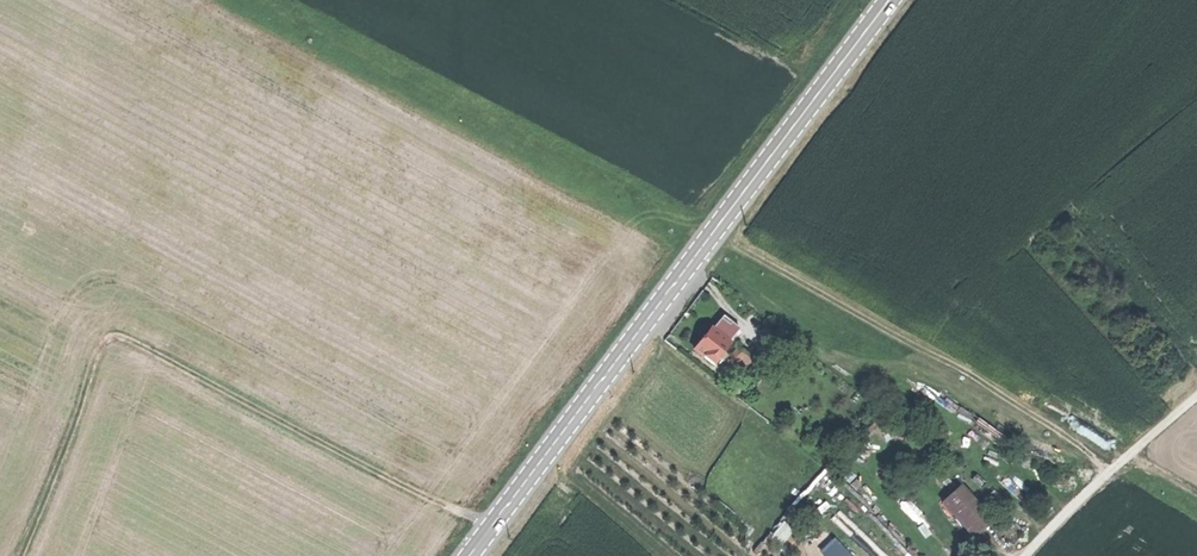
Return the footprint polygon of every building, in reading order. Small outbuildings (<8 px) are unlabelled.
[(702,338),(694,348),(713,363),(718,357),(723,351),(729,342),(711,328),(702,338)] [(730,355),(734,358),(740,350),(736,347),(730,355)] [(734,358),(731,362),(738,368),(747,355),(740,350),(734,358)] [(727,354),(723,351),(718,357),(722,360),(727,354)] [(759,364),(747,355),(738,368),(749,376),(751,374),(759,364)] [(767,370),(759,364),(751,374),(759,380),(767,370)] [(942,502),(973,537),(992,520),(961,485),(942,502)] [(828,550),(836,543),(821,528),(814,535),(828,550)]
